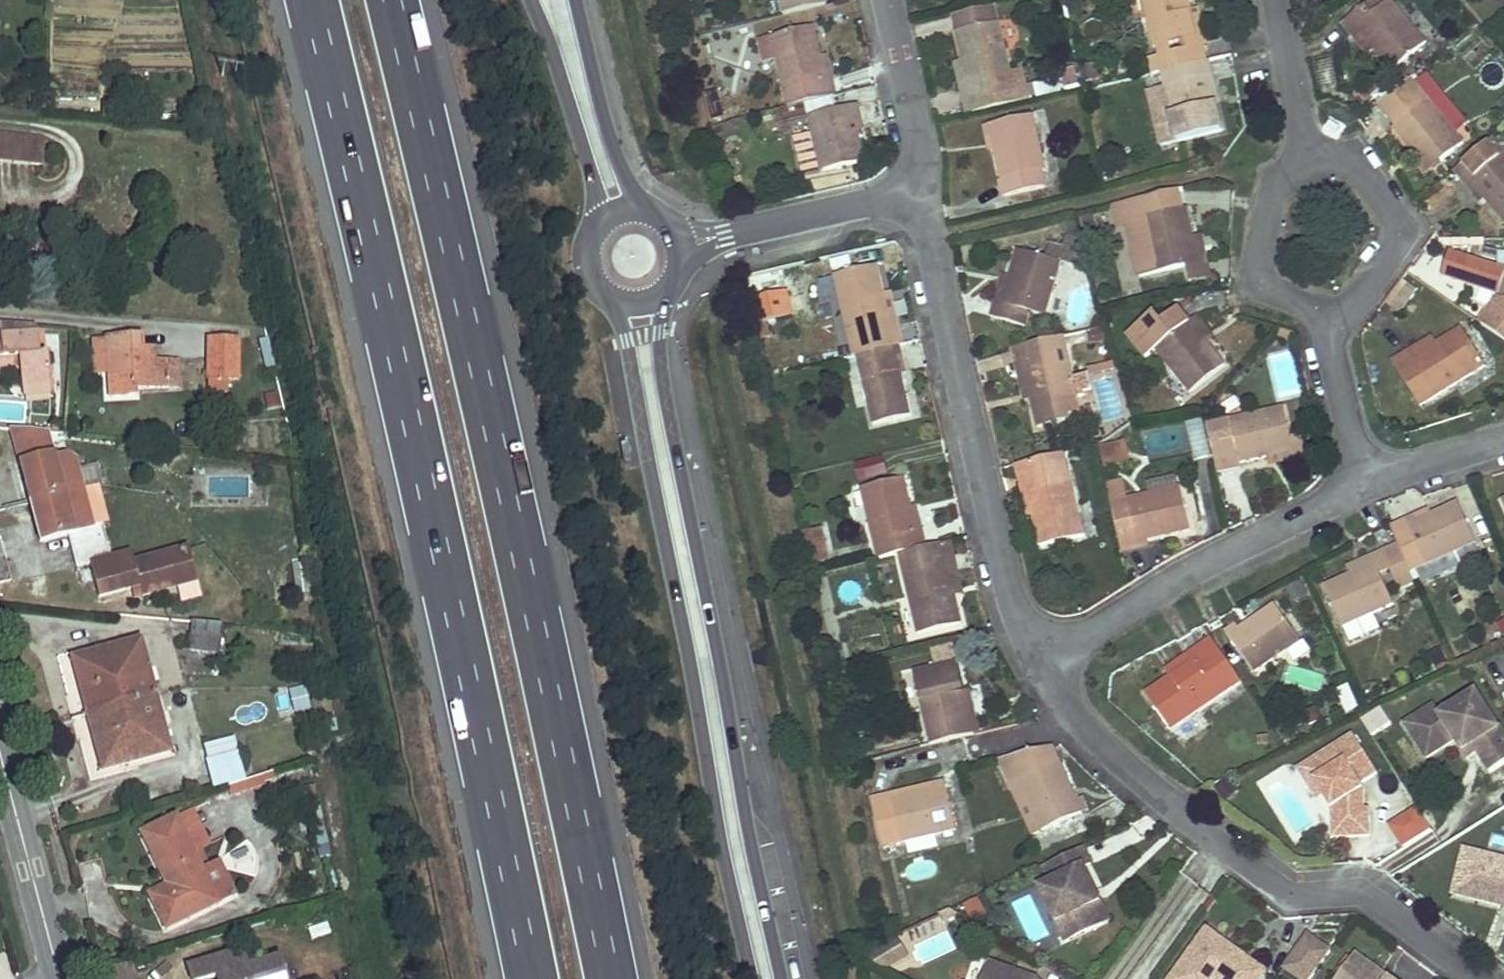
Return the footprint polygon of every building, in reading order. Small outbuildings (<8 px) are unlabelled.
[(782,15),(828,5),(827,0),(778,0),(782,15)] [(1153,47),(1185,40),(1197,37),(1190,9),(1192,9),(1190,0),(1141,0),(1153,47)] [(1375,48),(1373,50),(1392,72),(1426,43),(1390,0),(1372,15),(1363,5),(1342,24),(1350,34),(1357,28),(1375,48)] [(1197,37),(1185,40),(1187,51),(1203,47),(1208,46),(1199,8),(1192,9),(1190,9),(1197,37)] [(1086,40),(1103,38),(1101,20),(1084,22),(1086,40)] [(999,22),(955,32),(962,60),(964,60),(970,85),(981,83),(984,93),(988,110),(1019,102),(999,22)] [(808,101),(832,95),(836,95),(826,53),(821,54),(814,25),(757,38),(763,61),(775,58),(786,106),(808,101)] [(1357,28),(1350,34),(1368,54),(1373,50),(1375,48),(1357,28)] [(1187,51),(1156,59),(1148,61),(1152,75),(1159,72),(1162,72),(1207,61),(1203,47),(1187,51)] [(955,62),(964,98),(968,97),(972,114),(988,110),(984,93),(981,83),(970,85),(964,60),(962,60),(955,62)] [(1162,72),(1178,141),(1223,129),(1216,104),(1215,98),(1218,97),(1214,76),(1210,77),(1207,61),(1162,72)] [(1395,127),(1392,129),(1412,153),(1424,142),(1441,162),(1463,143),(1426,101),(1408,80),(1378,106),(1395,127)] [(832,95),(808,101),(810,114),(836,109),(832,95)] [(1332,103),(1328,108),(1351,127),(1355,123),(1332,103)] [(856,104),(836,109),(842,133),(858,129),(855,118),(859,116),(856,104)] [(865,160),(858,129),(842,133),(836,109),(810,114),(808,115),(821,171),(865,160)] [(1032,113),(984,125),(987,137),(992,136),(1005,195),(1044,186),(1040,170),(1045,169),(1032,113)] [(30,165),(33,139),(0,136),(0,162),(30,165)] [(45,140),(33,139),(30,165),(43,166),(45,140)] [(1456,169),(1469,184),(1485,172),(1500,189),(1487,201),(1503,222),(1503,153),(1491,139),(1456,169)] [(1424,142),(1412,153),(1420,163),(1417,164),(1425,175),(1441,162),(1424,142)] [(1485,172),(1469,184),(1477,193),(1479,191),(1487,201),(1500,189),(1485,172)] [(1187,207),(1143,217),(1156,273),(1187,266),(1197,263),(1191,237),(1194,237),(1187,207)] [(1081,236),(1069,232),(1063,250),(1086,256),(1081,236)] [(1197,263),(1187,266),(1189,277),(1208,272),(1200,235),(1194,237),(1191,237),(1197,263)] [(1011,278),(1000,318),(1024,324),(1027,310),(1044,315),(1060,259),(1017,249),(1009,278),(1011,278)] [(1455,266),(1453,281),(1467,289),(1481,283),(1483,268),(1468,259),(1455,266)] [(878,265),(835,274),(854,356),(858,355),(895,347),(899,346),(904,345),(892,291),(886,293),(878,265)] [(1003,276),(992,316),(1000,318),(1011,278),(1009,278),(1003,276)] [(1154,313),(1126,335),(1144,358),(1155,350),(1173,374),(1187,391),(1189,393),(1225,364),(1207,342),(1205,344),(1187,323),(1177,310),(1161,322),(1154,313)] [(1195,317),(1187,323),(1205,344),(1207,342),(1212,338),(1195,317)] [(767,320),(755,323),(759,338),(771,336),(767,320)] [(50,384),(47,355),(40,355),(37,327),(17,326),(0,327),(0,359),(19,358),(20,366),(22,388),(50,384)] [(1434,339),(1394,363),(1421,406),(1484,366),(1461,329),(1437,343),(1434,339)] [(1105,332),(1088,336),(1090,345),(1108,340),(1105,332)] [(135,395),(135,390),(170,388),(170,385),(179,385),(178,366),(169,366),(169,362),(153,363),(153,350),(141,350),(141,337),(108,339),(110,376),(111,397),(135,395)] [(1062,337),(1023,347),(1035,397),(1031,398),(1038,426),(1081,416),(1076,396),(1083,394),(1082,391),(1091,389),(1088,373),(1072,377),(1062,337)] [(110,376),(108,339),(93,340),(96,377),(110,376)] [(238,340),(208,340),(208,380),(228,380),(238,380),(238,340)] [(895,347),(901,372),(905,371),(899,346),(895,347)] [(895,347),(858,355),(861,370),(863,381),(874,424),(911,415),(901,372),(895,347)] [(1023,347),(1013,349),(1025,398),(1031,398),(1035,397),(1023,347)] [(0,359),(0,367),(20,366),(19,358),(0,359)] [(1113,359),(1097,362),(1099,368),(1115,364),(1113,359)] [(1097,362),(1086,365),(1087,371),(1099,368),(1097,362)] [(1173,374),(1164,382),(1177,399),(1187,391),(1173,374)] [(228,380),(208,380),(208,392),(228,393),(228,380)] [(51,393),(50,384),(22,388),(23,396),(51,393)] [(1083,394),(1076,396),(1081,416),(1082,421),(1098,417),(1091,389),(1082,391),(1083,394)] [(53,394),(53,420),(65,420),(66,394),(53,394)] [(1284,407),(1208,425),(1218,468),(1269,457),(1269,455),(1307,446),(1304,436),(1291,438),(1284,407)] [(1192,460),(1209,458),(1204,420),(1187,422),(1192,460)] [(11,430),(19,463),(20,464),(28,462),(33,480),(25,482),(30,503),(64,494),(54,457),(48,433),(11,430)] [(1125,442),(1102,448),(1104,457),(1127,452),(1125,442)] [(1309,454),(1307,446),(1269,455),(1269,457),(1271,463),(1309,454)] [(1127,452),(1104,457),(1106,468),(1129,462),(1127,452)] [(1064,453),(1038,459),(1049,510),(1033,514),(1041,546),(1083,536),(1064,453)] [(64,494),(83,489),(76,459),(67,454),(54,457),(64,494)] [(883,454),(853,463),(858,481),(888,473),(883,454)] [(1018,464),(1026,503),(1031,503),(1033,514),(1049,510),(1038,459),(1018,464)] [(20,464),(25,482),(33,480),(28,462),(20,464)] [(1175,475),(1145,482),(1148,495),(1178,487),(1175,475)] [(905,478),(861,488),(878,559),(899,554),(926,548),(921,530),(900,534),(894,513),(912,509),(905,478)] [(1124,480),(1108,484),(1112,503),(1129,499),(1124,480)] [(1129,499),(1112,503),(1123,549),(1135,546),(1130,526),(1155,520),(1160,537),(1190,529),(1180,487),(1178,487),(1148,495),(1129,499)] [(74,533),(93,528),(83,489),(64,494),(74,533)] [(30,503),(35,523),(44,521),(49,539),(68,534),(74,533),(64,494),(30,503)] [(1457,503),(1430,515),(1426,517),(1424,512),(1392,527),(1399,542),(1412,572),(1426,566),(1476,543),(1457,503)] [(894,513),(900,534),(921,530),(916,507),(912,509),(894,513)] [(1155,520),(1130,526),(1135,546),(1148,543),(1146,540),(1160,537),(1155,520)] [(40,542),(49,539),(44,521),(35,523),(40,542)] [(74,533),(68,534),(77,568),(90,564),(99,598),(132,589),(140,587),(143,597),(177,588),(198,583),(188,547),(134,562),(131,552),(110,558),(101,525),(93,528),(74,533)] [(809,559),(828,554),(822,527),(802,532),(809,559)] [(926,548),(899,554),(917,634),(962,623),(956,596),(963,594),(951,542),(926,548)] [(1399,542),(1382,550),(1390,570),(1400,590),(1416,582),(1412,572),(1399,542)] [(1382,550),(1347,565),(1350,573),(1374,562),(1380,574),(1390,570),(1382,550)] [(293,593),(309,592),(307,562),(291,563),(293,593)] [(1350,573),(1324,585),(1343,627),(1394,604),(1380,574),(1374,562),(1350,573)] [(198,583),(177,588),(181,603),(202,597),(198,583)] [(140,587),(132,589),(134,600),(143,597),(140,587)] [(1236,625),(1225,633),(1254,673),(1300,641),(1274,603),(1238,629),(1236,625)] [(1496,623),(1500,635),(1503,634),(1503,620),(1496,623)] [(219,653),(222,625),(192,622),(189,649),(219,653)] [(1212,640),(1166,671),(1169,676),(1171,679),(1216,647),(1212,640)] [(73,659),(88,715),(155,697),(140,641),(73,659)] [(930,647),(932,663),(957,659),(954,643),(930,647)] [(1169,676),(1145,693),(1171,731),(1241,682),(1216,647),(1171,679),(1169,676)] [(957,660),(913,671),(930,745),(964,737),(978,734),(973,717),(953,721),(948,696),(965,691),(957,660)] [(1316,691),(1321,678),(1294,667),(1289,680),(1316,691)] [(277,689),(283,717),(311,712),(305,683),(277,689)] [(948,696),(953,721),(973,717),(968,691),(965,691),(948,696)] [(1461,693),(1426,714),(1443,718),(1467,702),(1461,693)] [(1477,695),(1467,702),(1443,718),(1426,714),(1407,727),(1428,760),(1457,742),(1465,753),(1475,747),(1480,756),(1492,775),(1503,767),(1503,731),(1502,729),(1500,730),(1477,695)] [(155,697),(88,715),(103,771),(170,753),(155,697)] [(1371,738),(1392,724),(1380,706),(1359,720),(1371,738)] [(1295,764),(1314,800),(1318,798),(1341,843),(1377,826),(1356,784),(1375,774),(1355,734),(1295,764)] [(203,747),(207,761),(238,753),(234,738),(203,747)] [(1054,747),(1044,749),(1050,762),(1059,758),(1054,747)] [(1475,747),(1465,753),(1470,762),(1480,756),(1475,747)] [(1044,749),(998,760),(1009,785),(1015,782),(1038,833),(1069,819),(1057,792),(1072,786),(1059,758),(1050,762),(1044,749)] [(238,753),(207,761),(215,790),(245,781),(238,753)] [(870,798),(872,803),(919,791),(923,809),(949,802),(944,780),(870,798)] [(1015,782),(1009,785),(1032,835),(1038,833),(1015,782)] [(1072,786),(1057,792),(1069,819),(1087,810),(1081,796),(1078,799),(1072,786)] [(919,791),(872,803),(881,846),(956,829),(949,802),(923,809),(919,791)] [(140,833),(161,876),(166,873),(171,884),(166,886),(173,900),(155,909),(166,930),(220,904),(220,903),(235,895),(219,863),(203,871),(176,816),(140,833)] [(196,850),(201,864),(217,858),(212,844),(196,850)] [(1461,846),(1450,898),(1503,909),(1503,855),(1461,846)] [(1092,865),(1084,848),(1044,867),(1052,883),(1040,889),(1066,944),(1104,926),(1089,895),(1096,892),(1085,869),(1092,865)] [(161,876),(166,886),(171,884),(166,873),(161,876)] [(148,895),(155,909),(173,900),(166,886),(148,895)] [(1096,892),(1089,895),(1104,926),(1111,923),(1096,892)] [(1209,930),(1174,978),(1264,978),(1268,973),(1231,947),(1227,952),(1219,946),(1223,941),(1209,930)] [(912,945),(919,964),(955,952),(949,933),(912,945)] [(883,971),(908,957),(896,936),(871,950),(883,971)] [(1294,959),(1317,975),(1333,952),(1310,936),(1294,959)] [(1231,947),(1223,941),(1219,946),(1227,952),(1231,947)] [(188,962),(193,978),(286,978),(279,952),(248,960),(244,947),(188,962)] [(1358,956),(1341,978),(1382,978),(1379,977),(1382,973),(1358,956)] [(1286,970),(1298,978),(1314,978),(1317,975),(1294,959),(1286,970)] [(985,978),(1015,978),(1017,972),(991,963),(985,978)]
